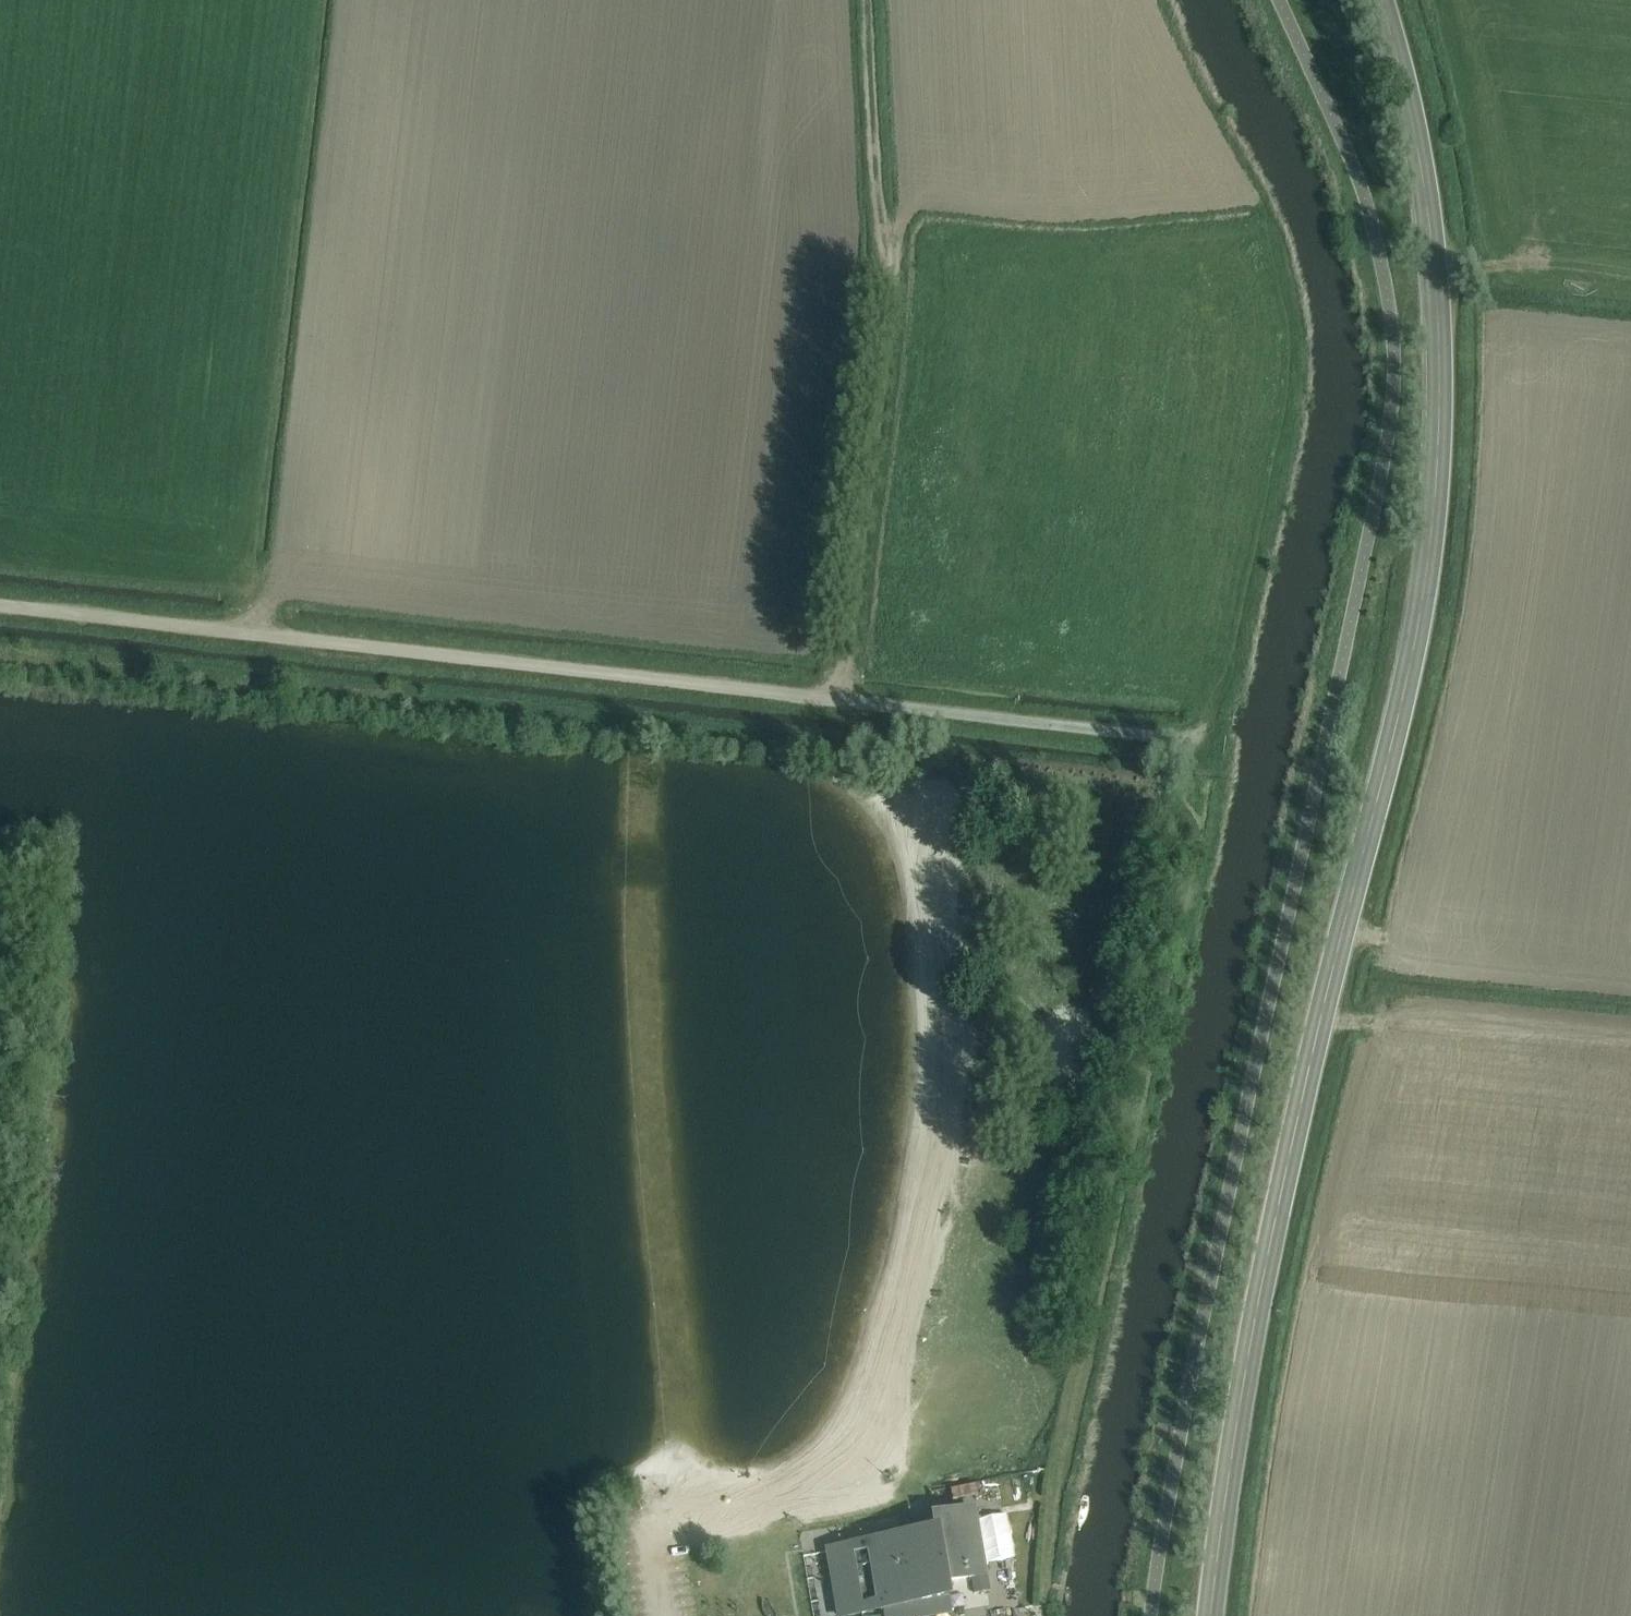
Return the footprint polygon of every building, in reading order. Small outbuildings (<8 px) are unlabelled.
[(973,1510),(934,1516),(937,1532),(937,1533),(945,1582),(984,1575),(973,1510)] [(937,1532),(936,1532),(936,1533),(829,1551),(840,1615),(843,1615),(883,1609),(884,1615),(912,1615),(910,1604),(948,1598),(945,1582),(937,1533),(937,1532)]
